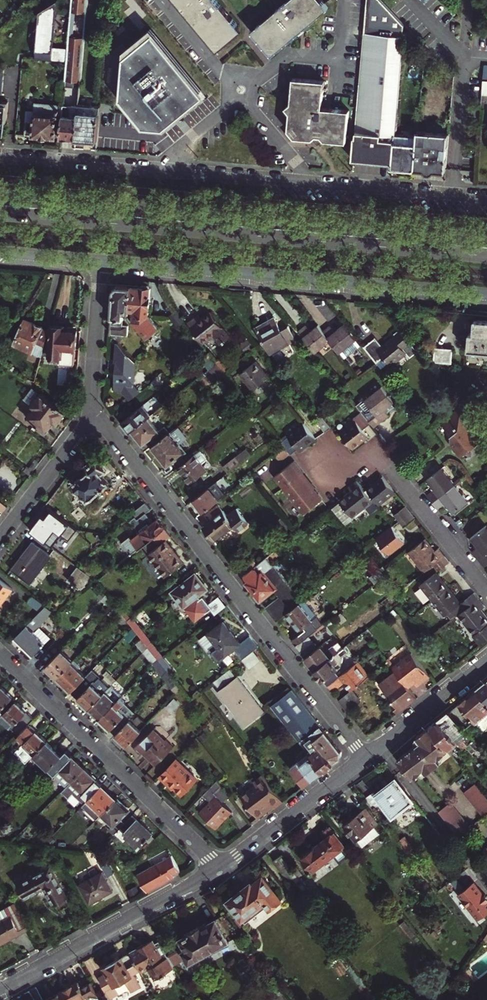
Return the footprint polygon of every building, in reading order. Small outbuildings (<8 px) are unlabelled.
[(79,104),(88,0),(72,0),(68,49),(67,61),(65,79),(68,79),(66,105),(79,106),(79,104)] [(216,45),(224,46),(239,33),(239,26),(217,0),(177,0),(216,45)] [(278,50),(328,6),(323,0),(288,0),(257,27),(257,36),(269,50),(278,50)] [(356,137),(355,136),(353,161),(360,162),(371,163),(371,160),(380,161),(393,162),(396,134),(404,37),(405,26),(390,10),(380,0),(368,0),(356,137)] [(36,53),(35,58),(67,61),(68,49),(54,47),(57,7),(40,5),(39,13),(42,13),(38,53),(36,53)] [(420,40),(410,30),(409,41),(409,46),(419,47),(420,40)] [(164,129),(204,95),(153,34),(124,57),(120,97),(144,126),(164,129)] [(324,143),(347,145),(350,112),(322,110),(324,83),(292,80),(290,106),(285,110),(289,116),(288,133),(285,136),(292,143),(295,140),(312,142),(317,148),(324,143)] [(0,100),(0,121),(6,121),(8,101),(0,100)] [(26,134),(60,137),(62,115),(63,105),(59,105),(59,104),(36,102),(35,110),(27,110),(26,134)] [(63,105),(62,115),(78,117),(79,106),(66,105),(63,104),(63,105)] [(98,141),(99,126),(100,111),(101,106),(79,104),(79,106),(78,117),(76,139),(98,141)] [(60,137),(76,139),(78,117),(62,115),(60,137)] [(450,133),(419,131),(419,136),(416,169),(446,171),(450,133)] [(393,166),(416,169),(419,136),(396,134),(393,162),(393,166)] [(140,288),(131,287),(129,313),(129,318),(136,328),(139,325),(148,336),(158,328),(149,316),(151,288),(150,288),(148,286),(144,285),(142,287),(141,287),(140,288)] [(114,289),(110,334),(118,342),(121,339),(118,336),(118,335),(127,336),(128,326),(122,325),(123,312),(129,313),(131,287),(118,286),(114,289)] [(175,310),(168,316),(177,327),(184,322),(175,310)] [(198,314),(187,322),(202,342),(213,334),(220,343),(229,336),(210,311),(201,318),(198,314)] [(256,327),(271,353),(295,339),(288,325),(280,329),(273,318),(256,327)] [(486,352),(486,320),(475,319),(474,333),(470,333),(468,350),(486,352)] [(43,353),(49,331),(26,321),(16,344),(42,356),(43,353)] [(325,331),(333,342),(347,359),(364,346),(347,324),(337,331),(332,325),(325,331)] [(49,331),(43,353),(50,353),(50,358),(61,359),(61,364),(74,365),(77,331),(75,330),(75,327),(50,325),(49,331)] [(299,332),(317,355),(333,342),(325,331),(320,326),(312,332),(307,326),(299,332)] [(401,330),(412,343),(412,342),(402,329),(401,330)] [(377,363),(384,357),(391,367),(408,353),(404,348),(412,343),(401,330),(394,336),(395,337),(387,343),(388,345),(385,347),(384,346),(377,337),(365,347),(377,363)] [(135,385),(136,363),(118,342),(114,390),(123,390),(130,399),(140,392),(135,385)] [(452,349),(435,347),(434,361),(451,363),(452,349)] [(325,366),(317,355),(313,358),(321,369),(325,366)] [(205,362),(210,370),(213,367),(217,364),(211,357),(205,362)] [(267,376),(255,360),(240,373),(252,388),(267,376)] [(357,405),(362,412),(371,423),(375,428),(390,417),(388,414),(396,408),(393,404),(395,402),(383,386),(366,399),(366,398),(357,405)] [(57,424),(66,411),(41,393),(32,405),(35,408),(28,417),(35,423),(34,423),(39,427),(40,427),(46,432),(54,422),(57,424)] [(144,405),(122,422),(130,433),(133,430),(149,417),(152,415),(144,405)] [(462,405),(442,422),(451,434),(450,437),(453,440),(450,443),(460,456),(479,441),(466,422),(472,417),(462,405)] [(368,437),(363,430),(371,423),(362,412),(354,418),(356,421),(341,433),(353,448),(368,437)] [(332,427),(322,416),(316,421),(326,432),(332,427)] [(160,431),(149,417),(133,430),(144,443),(149,440),(153,446),(170,432),(166,426),(160,431)] [(283,443),(291,454),(299,449),(300,451),(316,438),(304,423),(288,435),(290,438),(283,443)] [(179,467),(190,458),(170,432),(153,446),(168,464),(174,460),(179,467)] [(285,448),(276,455),(280,460),(289,454),(285,448)] [(190,458),(179,467),(191,482),(208,470),(203,464),(209,459),(202,450),(190,458)] [(224,467),(228,473),(241,463),(236,457),(224,467)] [(107,486),(106,485),(109,483),(102,474),(107,471),(97,459),(88,466),(90,469),(68,486),(69,487),(66,490),(71,497),(74,495),(75,497),(75,500),(78,504),(81,504),(82,505),(89,499),(89,500),(93,497),(95,498),(98,496),(96,494),(100,492),(99,491),(102,488),(103,489),(107,486)] [(304,473),(295,461),(275,476),(305,514),(323,501),(302,475),(304,473)] [(443,468),(428,480),(435,490),(428,495),(434,502),(456,485),(443,468)] [(383,478),(367,490),(375,500),(379,505),(395,493),(383,478)] [(331,507),(345,525),(353,518),(352,517),(366,507),(371,513),(378,508),(373,502),(365,492),(357,482),(349,488),(352,492),(340,501),(339,500),(331,507)] [(456,485),(434,502),(440,510),(447,504),(453,513),(469,501),(456,485)] [(193,500),(203,512),(219,499),(210,487),(193,500)] [(375,500),(367,490),(365,492),(373,502),(375,500)] [(131,505),(135,510),(146,502),(142,497),(131,505)] [(122,543),(131,554),(143,545),(154,537),(166,527),(158,518),(154,521),(147,513),(151,509),(146,502),(135,510),(128,516),(141,532),(134,538),(132,536),(122,543)] [(204,527),(214,541),(235,524),(240,530),(250,522),(239,508),(228,515),(219,504),(205,515),(211,522),(204,527)] [(394,515),(399,521),(410,513),(405,507),(394,515)] [(77,530),(51,510),(45,518),(42,515),(30,531),(52,547),(61,535),(69,541),(77,530)] [(410,513),(399,521),(403,527),(415,518),(410,513)] [(166,527),(154,537),(160,545),(166,541),(172,536),(166,527)] [(392,527),(377,539),(389,555),(405,543),(392,527)] [(473,553),(485,569),(486,567),(486,528),(472,540),(479,548),(473,553)] [(160,545),(154,537),(143,545),(150,554),(148,555),(166,577),(183,563),(166,541),(160,545)] [(409,552),(425,572),(433,565),(445,556),(438,549),(434,552),(425,539),(409,552)] [(51,557),(33,543),(23,557),(24,558),(23,560),(21,559),(20,558),(11,570),(27,583),(39,568),(41,570),(51,557)] [(276,551),(268,557),(271,561),(279,555),(276,551)] [(445,556),(433,565),(438,571),(449,562),(445,556)] [(240,567),(245,574),(258,564),(253,557),(240,567)] [(258,564),(245,574),(251,582),(248,584),(261,601),(277,589),(282,595),(266,608),(277,621),(287,614),(301,603),(303,601),(271,561),(268,557),(258,564)] [(380,570),(371,558),(365,563),(374,575),(380,570)] [(73,587),(74,586),(79,590),(85,585),(90,577),(78,568),(67,581),(73,585),(72,586),(73,587)] [(385,576),(380,570),(374,575),(370,578),(375,584),(380,580),(385,576)] [(436,573),(421,585),(432,600),(448,588),(436,573)] [(207,589),(195,574),(172,592),(184,607),(185,606),(195,619),(204,612),(205,613),(212,608),(203,597),(199,600),(197,597),(198,597),(197,596),(207,589)] [(385,576),(380,580),(389,593),(395,588),(385,576)] [(12,589),(0,580),(0,606),(12,589)] [(461,604),(448,588),(432,600),(445,617),(454,609),(459,615),(478,599),(474,594),(461,604)] [(45,605),(33,596),(28,602),(40,611),(45,605)] [(459,615),(474,635),(473,636),(480,644),(486,638),(486,619),(480,611),(484,607),(478,599),(459,615)] [(110,600),(106,605),(115,617),(120,612),(115,605),(110,600)] [(300,631),(290,638),(296,646),(309,636),(313,633),(307,625),(318,617),(304,600),(303,601),(301,603),(287,614),(300,631)] [(120,612),(127,621),(132,617),(125,609),(120,612)] [(120,612),(115,617),(122,626),(127,622),(127,621),(120,612)] [(34,617),(15,637),(34,654),(49,638),(38,628),(42,624),(34,617)] [(163,657),(132,617),(127,621),(127,622),(133,628),(141,639),(148,648),(157,660),(158,660),(163,657)] [(239,645),(223,624),(209,636),(219,650),(212,656),(217,662),(235,649),(243,659),(254,651),(259,647),(250,636),(239,645)] [(315,670),(343,648),(338,641),(335,643),(331,638),(318,648),(309,636),(296,646),(315,670)] [(136,644),(144,653),(148,648),(141,639),(136,644)] [(63,649),(73,660),(79,655),(68,644),(63,649)] [(437,645),(431,649),(440,662),(446,657),(437,645)] [(328,686),(339,677),(335,671),(342,666),(339,662),(344,658),(343,656),(350,651),(346,646),(343,648),(315,670),(328,686)] [(153,665),(157,660),(148,648),(144,653),(153,665)] [(46,667),(57,677),(72,661),(73,660),(63,649),(46,667)] [(243,659),(242,660),(250,669),(261,660),(254,651),(243,659)] [(392,668),(395,671),(407,687),(413,682),(418,678),(421,683),(430,676),(412,653),(392,668)] [(163,657),(158,660),(171,677),(176,673),(163,657)] [(440,662),(449,673),(455,669),(446,657),(440,662)] [(157,660),(153,665),(167,682),(171,677),(158,660),(157,660)] [(57,677),(71,691),(85,677),(86,676),(72,661),(57,677)] [(359,662),(339,677),(328,686),(333,693),(344,684),(350,691),(369,676),(359,662)] [(213,682),(217,688),(232,677),(228,671),(213,682)] [(416,699),(407,687),(395,671),(378,684),(392,703),(389,706),(396,715),(416,699)] [(85,677),(71,691),(89,708),(105,692),(95,681),(92,683),(85,677)] [(171,677),(167,682),(176,695),(181,690),(171,677)] [(237,678),(219,693),(244,727),(263,712),(237,678)] [(477,688),(486,700),(486,680),(477,688)] [(13,698),(0,685),(0,711),(13,698)] [(105,692),(89,708),(100,719),(116,702),(121,698),(123,695),(112,685),(105,692)] [(459,721),(469,713),(486,734),(486,700),(477,688),(450,710),(459,721)] [(311,733),(320,726),(296,696),(292,690),(273,705),(300,741),(305,738),(311,733)] [(343,706),(356,696),(352,691),(339,701),(343,706)] [(360,702),(356,696),(343,706),(348,712),(360,702)] [(4,715),(17,701),(13,698),(0,711),(0,719),(4,715)] [(100,719),(116,735),(131,719),(137,713),(121,698),(116,702),(100,719)] [(181,704),(175,698),(166,707),(172,713),(181,704)] [(17,701),(4,715),(0,719),(0,730),(5,735),(11,728),(18,736),(29,724),(35,719),(17,701)] [(450,710),(439,719),(457,740),(465,733),(468,731),(459,721),(450,710)] [(116,735),(127,745),(141,730),(131,719),(116,735)] [(452,754),(462,746),(457,740),(439,719),(435,722),(430,726),(449,750),(452,754)] [(47,742),(29,724),(18,736),(12,742),(19,749),(24,743),(35,754),(47,742)] [(339,758),(340,752),(320,726),(311,733),(334,763),(339,758)] [(449,750),(430,726),(416,737),(415,742),(417,745),(397,760),(412,779),(428,766),(431,769),(442,761),(439,757),(449,750)] [(164,739),(163,740),(152,730),(133,749),(139,756),(143,752),(147,756),(146,757),(154,766),(173,747),(164,739)] [(468,731),(465,733),(471,740),(474,738),(468,731)] [(334,763),(311,733),(305,738),(314,749),(310,753),(323,771),(334,763)] [(62,756),(47,742),(35,754),(30,759),(29,760),(35,766),(40,760),(49,769),(54,764),(62,756)] [(24,743),(19,749),(30,759),(35,754),(24,743)] [(85,768),(67,750),(62,756),(54,764),(49,769),(43,775),(49,781),(54,776),(67,787),(85,768)] [(323,771),(310,753),(291,768),(304,786),(323,771)] [(198,779),(177,759),(159,776),(169,786),(171,783),(176,788),(183,794),(198,779)] [(85,768),(67,787),(62,792),(69,798),(73,794),(81,801),(84,804),(88,801),(103,785),(85,768)] [(283,802),(263,775),(254,782),(256,786),(242,797),(258,818),(267,812),(265,809),(272,804),(273,807),(275,808),(283,802)] [(385,811),(387,809),(393,816),(399,812),(401,812),(408,807),(408,804),(414,800),(396,777),(375,793),(382,802),(380,804),(385,811)] [(217,782),(203,795),(210,802),(199,813),(215,829),(232,812),(222,802),(228,796),(217,782)] [(484,815),(486,813),(486,795),(476,782),(464,792),(484,815)] [(103,815),(117,800),(103,785),(88,801),(103,815)] [(373,790),(363,797),(373,809),(380,804),(382,802),(375,793),(373,790)] [(73,794),(69,798),(68,799),(75,806),(81,801),(73,794)] [(128,810),(117,800),(103,815),(113,825),(109,829),(114,835),(120,828),(126,823),(121,818),(128,810)] [(103,815),(88,801),(84,804),(82,806),(97,821),(103,815)] [(469,827),(464,821),(459,815),(449,802),(438,811),(458,836),(469,827)] [(365,808),(344,825),(356,841),(358,839),(363,846),(380,832),(375,826),(377,824),(365,808)] [(126,823),(120,828),(140,848),(153,834),(133,815),(126,823)] [(307,865),(311,871),(344,846),(329,826),(322,831),(327,837),(307,852),(306,850),(301,854),(302,856),(301,856),(307,865)] [(404,837),(398,841),(403,848),(407,854),(413,849),(404,837)] [(104,853),(94,852),(103,867),(110,863),(104,853)] [(138,875),(148,892),(175,877),(173,875),(180,871),(172,856),(138,875)] [(56,905),(57,904),(61,911),(70,906),(67,899),(68,898),(46,858),(35,864),(40,873),(18,885),(25,898),(41,889),(48,890),(56,905)] [(104,872),(80,885),(91,903),(114,891),(104,872)] [(294,886),(299,894),(308,888),(302,880),(294,886)] [(265,902),(263,899),(271,893),(262,881),(253,887),(251,884),(229,902),(240,917),(235,921),(240,928),(246,924),(243,920),(265,902)] [(484,895),(474,883),(458,894),(478,920),(486,914),(486,896),(485,894),(484,895)] [(0,911),(0,944),(28,929),(14,903),(4,909),(1,908),(0,911)] [(187,958),(190,963),(229,942),(217,919),(207,925),(206,923),(184,934),(185,935),(184,936),(184,937),(181,939),(185,946),(168,956),(173,966),(187,958)] [(155,978),(174,968),(173,966),(168,956),(161,944),(157,946),(153,940),(132,952),(142,970),(143,971),(146,969),(150,976),(153,974),(155,978)] [(132,952),(121,958),(121,957),(114,960),(115,961),(106,966),(108,971),(99,976),(111,997),(130,987),(131,990),(141,985),(135,973),(142,970),(132,952)] [(59,992),(63,999),(80,999),(87,996),(88,998),(89,998),(93,999),(96,999),(100,997),(91,981),(82,986),(79,981),(59,992)] [(59,992),(44,999),(63,999),(59,992)]
